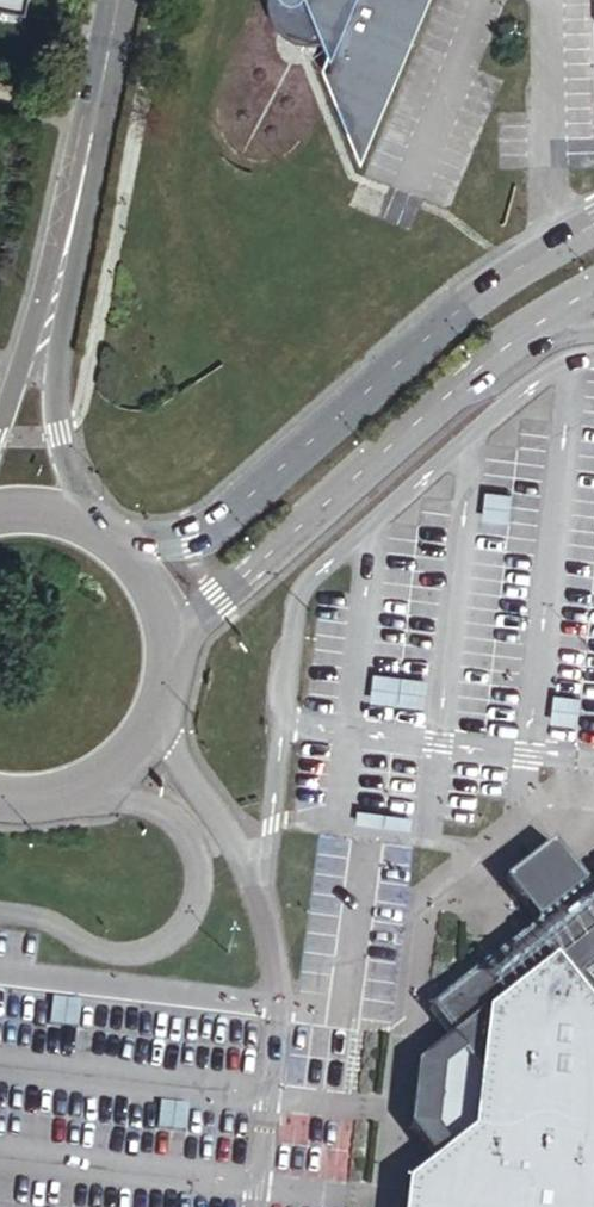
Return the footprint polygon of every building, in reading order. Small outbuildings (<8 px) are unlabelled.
[(257,1),(259,13),(259,24),(269,37),(278,44),(288,47),(300,50),(312,51),(323,50),(332,46),(321,75),(364,167),(433,0),(257,0),(257,1)] [(424,699),(425,674),(376,673),(375,698),(424,699)] [(527,861),(502,882),(535,922),(583,882),(550,842),(527,861)] [(592,875),(583,882),(535,922),(526,930),(522,956),(494,954),(428,1010),(450,1038),(479,1075),(475,1104),(471,1136),(429,1169),(406,1189),(404,1206),(593,1206),(593,875),(592,875)] [(526,930),(494,954),(522,956),(526,930)] [(479,1075),(450,1038),(414,1066),(406,1138),(429,1169),(471,1136),(475,1104),(479,1075)]
